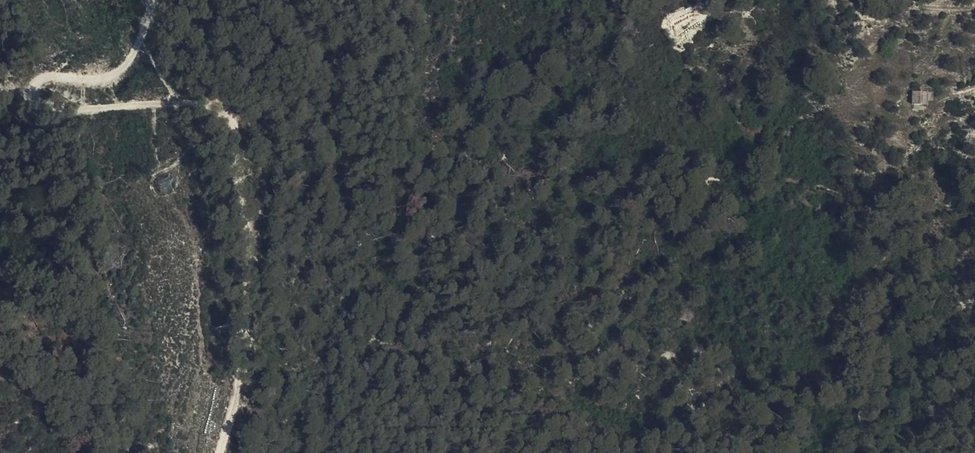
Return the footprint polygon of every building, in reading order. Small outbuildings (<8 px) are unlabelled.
[(912,109),(927,108),(927,104),(929,103),(929,94),(911,95),(912,109)]
